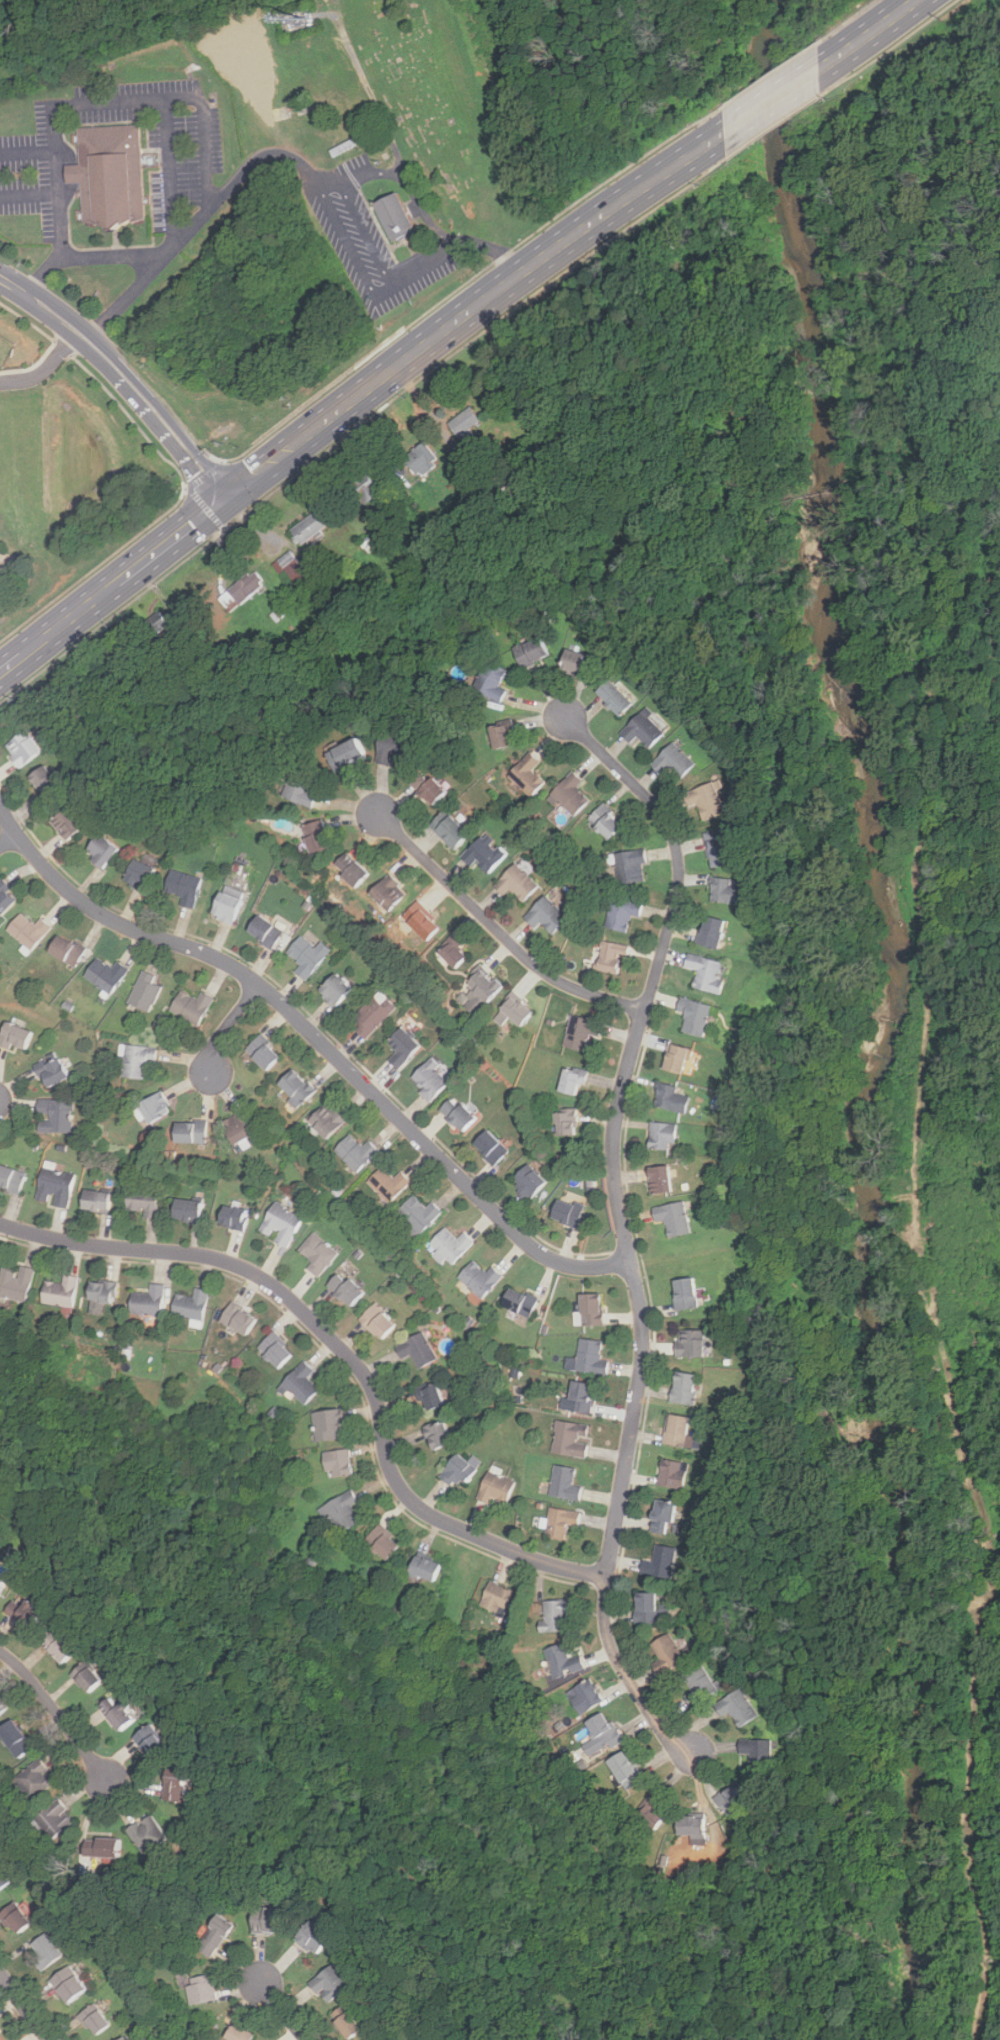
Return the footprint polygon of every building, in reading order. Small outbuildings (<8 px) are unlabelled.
[(74,181),(85,181),(86,224),(100,223),(105,227),(109,224),(115,229),(124,229),(128,226),(132,227),(137,222),(152,222),(150,121),(83,123),(83,157),(73,157),(74,181)] [(401,243),(426,230),(405,191),(381,204),(401,243)] [(473,435),(469,429),(480,420),(470,406),(447,423),(462,443),(473,435)] [(438,462),(424,442),(402,457),(417,477),(438,462)] [(362,507),(381,493),(365,471),(346,485),(362,507)] [(330,524),(319,509),(290,529),(301,544),(330,524)] [(307,574),(290,551),(277,561),(295,584),(307,574)] [(231,612),(265,583),(253,569),(219,598),(224,604),(224,605),(231,612)] [(549,656),(541,636),(512,648),(521,668),(549,656)] [(593,658),(565,649),(558,670),(586,679),(593,658)] [(500,703),(506,690),(499,687),(507,669),(486,660),(472,690),(500,703)] [(595,692),(619,716),(633,702),(609,679),(595,692)] [(619,733),(630,744),(638,736),(649,747),(666,731),(643,709),(619,733)] [(488,726),(493,750),(511,745),(509,735),(514,734),(511,721),(488,726)] [(20,769),(42,752),(26,730),(4,746),(20,769)] [(391,757),(408,758),(408,735),(379,734),(378,764),(390,765),(391,757)] [(368,757),(357,737),(327,753),(339,774),(368,757)] [(696,765),(673,742),(650,764),(661,775),(669,767),(681,779),(696,765)] [(540,762),(530,752),(507,774),(531,797),(545,783),(532,770),(540,762)] [(28,778),(49,802),(65,788),(44,764),(28,778)] [(317,794),(309,792),(316,773),(294,765),(282,797),(312,808),(317,794)] [(423,770),(410,782),(432,806),(446,794),(423,770)] [(589,801),(576,788),(583,781),(572,771),(550,794),(573,817),(589,801)] [(725,811),(716,791),(722,788),(718,779),(683,794),(689,808),(697,805),(704,821),(725,811)] [(587,819),(609,840),(625,824),(603,803),(587,819)] [(84,829),(67,807),(50,820),(67,842),(84,829)] [(429,825),(455,850),(470,835),(445,809),(429,825)] [(303,824),(310,855),(330,850),(324,820),(303,824)] [(711,867),(732,863),(725,829),(704,833),(711,867)] [(476,862),(489,875),(509,855),(486,832),(461,857),(471,867),(476,862)] [(94,860),(103,868),(117,848),(98,834),(85,851),(95,858),(94,860)] [(614,854),(619,884),(643,880),(640,863),(646,862),(644,848),(614,854)] [(331,867),(354,890),(369,874),(347,852),(331,867)] [(122,880),(143,892),(156,870),(135,858),(122,880)] [(523,902),(539,886),(516,863),(494,885),(504,896),(511,889),(523,902)] [(182,895),(180,905),(194,909),(202,877),(170,870),(165,891),(182,895)] [(408,893),(389,874),(369,894),(388,913),(408,893)] [(744,887),(731,886),(732,879),(713,876),(709,900),(741,905),(744,887)] [(5,880),(0,884),(0,914),(20,899),(5,880)] [(234,924),(243,899),(218,891),(210,916),(234,924)] [(553,933),(569,918),(545,894),(523,917),(534,928),(540,921),(553,933)] [(642,902),(612,895),(605,928),(626,932),(630,914),(639,916),(642,902)] [(441,927),(416,902),(402,917),(426,942),(441,927)] [(30,950),(51,928),(40,917),(33,924),(21,912),(6,928),(30,950)] [(284,930),(257,914),(246,932),(272,948),(284,930)] [(696,943),(716,949),(725,921),(704,915),(696,943)] [(47,951),(75,967),(85,948),(58,932),(47,951)] [(321,941),(315,948),(301,935),(287,951),(301,964),(295,971),(305,980),(331,950),(321,941)] [(437,952),(455,969),(471,953),(453,935),(437,952)] [(596,969),(614,974),(619,955),(628,957),(631,946),(602,940),(596,969)] [(724,980),(718,978),(722,962),(688,953),(684,966),(698,970),(693,987),(719,994),(724,980)] [(117,960),(111,967),(98,957),(84,974),(110,994),(129,970),(117,960)] [(463,1005),(477,1016),(502,985),(480,967),(467,984),(474,990),(463,1005)] [(162,987),(153,982),(156,977),(143,970),(127,1001),(149,1012),(162,987)] [(334,1007),(352,988),(336,972),(317,991),(334,1007)] [(201,991),(197,999),(182,990),(169,1009),(197,1027),(214,999),(201,991)] [(348,1022),(365,1039),(396,1008),(379,991),(348,1022)] [(500,1025),(509,1016),(519,1026),(533,1013),(515,994),(492,1017),(500,1025)] [(703,1037),(711,1005),(680,997),(677,1010),(686,1012),(681,1031),(703,1037)] [(584,1052),(589,1034),(597,1036),(601,1022),(571,1014),(562,1046),(584,1052)] [(33,1031),(5,1020),(0,1034),(0,1043),(24,1053),(33,1031)] [(421,1045),(401,1027),(388,1041),(398,1050),(388,1060),(398,1070),(421,1045)] [(282,1055),(261,1034),(245,1049),(266,1071),(282,1055)] [(663,1069),(683,1074),(690,1048),(669,1043),(663,1069)] [(157,1047),(124,1044),(121,1077),(144,1079),(146,1061),(155,1062),(157,1047)] [(70,1075),(58,1056),(36,1070),(47,1089),(70,1075)] [(451,1082),(430,1058),(409,1078),(430,1101),(451,1082)] [(587,1071),(564,1065),(557,1091),(580,1097),(587,1071)] [(316,1091),(293,1068),(278,1083),(292,1098),(288,1102),(296,1110),(316,1091)] [(653,1106),(685,1114),(689,1097),(676,1094),(678,1086),(659,1082),(653,1106)] [(173,1110),(161,1090),(137,1105),(149,1125),(173,1110)] [(439,1110),(461,1132),(475,1118),(453,1096),(439,1110)] [(73,1100),(38,1099),(38,1133),(72,1133),(73,1100)] [(326,1140),(346,1120),(327,1101),(308,1121),(326,1140)] [(576,1109),(554,1109),(555,1136),(576,1136),(576,1109)] [(256,1134),(244,1111),(221,1122),(232,1146),(256,1134)] [(175,1143),(205,1143),(205,1120),(175,1120),(175,1143)] [(649,1149),(675,1149),(675,1123),(649,1123),(649,1149)] [(493,1166),(509,1151),(487,1129),(472,1144),(493,1166)] [(334,1150),(356,1173),(379,1150),(368,1140),(362,1146),(350,1134),(334,1150)] [(68,1208),(76,1175),(54,1170),(55,1165),(44,1162),(36,1200),(52,1204),(52,1205),(68,1208)] [(510,1179),(526,1200),(546,1185),(530,1163),(510,1179)] [(0,1165),(0,1188),(19,1193),(25,1172),(0,1165)] [(669,1166),(648,1168),(650,1195),(671,1193),(669,1166)] [(411,1182),(401,1171),(393,1179),(382,1167),(367,1181),(389,1203),(411,1182)] [(127,1210),(144,1210),(144,1218),(158,1219),(159,1186),(128,1185),(127,1210)] [(110,1213),(112,1192),(83,1190),(81,1211),(110,1213)] [(397,1212),(421,1234),(442,1211),(432,1202),(426,1208),(413,1195),(397,1212)] [(576,1228),(583,1207),(557,1198),(550,1219),(576,1228)] [(202,1202),(174,1199),(172,1219),(199,1222),(202,1202)] [(259,1232),(273,1239),(272,1242),(288,1249),(304,1216),(273,1202),(259,1232)] [(652,1208),(654,1223),(665,1221),(668,1237),(689,1234),(684,1202),(652,1208)] [(217,1225),(244,1232),(249,1212),(222,1205),(217,1225)] [(440,1264),(446,1258),(452,1264),(474,1242),(463,1232),(456,1239),(444,1227),(429,1242),(437,1250),(432,1255),(440,1264)] [(307,1268),(318,1277),(339,1254),(314,1231),(298,1249),(312,1262),(307,1268)] [(480,1299),(503,1277),(493,1266),(486,1273),(474,1261),(458,1276),(480,1299)] [(0,1278),(0,1296),(26,1304),(36,1269),(21,1265),(19,1273),(3,1268),(0,1278)] [(364,1294),(340,1270),(326,1285),(350,1308),(364,1294)] [(41,1302),(73,1308),(79,1277),(65,1274),(63,1285),(45,1281),(41,1302)] [(696,1309),(694,1279),(673,1280),(674,1310),(696,1309)] [(104,1315),(104,1302),(117,1303),(118,1281),(90,1280),(88,1314),(104,1315)] [(163,1316),(165,1284),(151,1283),(150,1293),(132,1292),(131,1314),(163,1316)] [(529,1319),(538,1299),(509,1286),(500,1305),(529,1319)] [(203,1321),(209,1291),(195,1288),(193,1298),(176,1294),(172,1315),(203,1321)] [(602,1294),(580,1294),(580,1325),(602,1325),(602,1294)] [(246,1336),(257,1317),(230,1302),(220,1321),(246,1336)] [(397,1325),(375,1303),(358,1320),(380,1342),(397,1325)] [(704,1330),(677,1330),(677,1357),(704,1357),(704,1330)] [(278,1369),(295,1353),(273,1331),(257,1348),(278,1369)] [(418,1369),(438,1360),(424,1332),(395,1346),(402,1360),(411,1355),(418,1369)] [(576,1372),(607,1375),(608,1360),(600,1359),(601,1341),(579,1339),(576,1372)] [(304,1407),(320,1390),(307,1377),(314,1371),(304,1361),(281,1384),(304,1407)] [(671,1403),(693,1405),(695,1375),(674,1373),(671,1403)] [(589,1414),(593,1384),(572,1382),(568,1412),(589,1414)] [(428,1412),(445,1405),(436,1384),(419,1391),(428,1412)] [(346,1439),(342,1409),(313,1413),(317,1443),(346,1439)] [(690,1418),(668,1414),(663,1444),(684,1448),(690,1418)] [(589,1426),(557,1421),(552,1454),(584,1459),(589,1426)] [(431,1451),(451,1444),(444,1422),(424,1429),(431,1451)] [(352,1476),(350,1450),(324,1452),(327,1479),(352,1476)] [(438,1476),(455,1491),(475,1469),(458,1454),(438,1476)] [(686,1464),(662,1459),(657,1485),(681,1490),(686,1464)] [(550,1497),(580,1500),(581,1487),(573,1486),(575,1468),(553,1465),(550,1497)] [(498,1476),(500,1470),(490,1466),(477,1500),(494,1506),(495,1502),(506,1506),(515,1482),(498,1476)] [(357,1502),(352,1491),(317,1508),(323,1519),(330,1516),(338,1534),(360,1524),(351,1505),(357,1502)] [(649,1531),(669,1535),(675,1503),(655,1499),(649,1531)] [(567,1525),(578,1526),(579,1512),(549,1508),(545,1538),(565,1541),(567,1525)] [(386,1562),(401,1544),(378,1524),(363,1543),(386,1562)] [(672,1580),(676,1548),(655,1545),(653,1561),(642,1560),(640,1576),(672,1580)] [(408,1574),(433,1584),(441,1565),(416,1556),(408,1574)] [(507,1610),(514,1591),(489,1582),(480,1606),(498,1613),(500,1608),(507,1610)] [(635,1594),(635,1625),(657,1625),(657,1594),(635,1594)] [(5,1619),(19,1629),(24,1621),(34,1627),(45,1612),(22,1595),(5,1619)] [(539,1633),(566,1633),(566,1614),(573,1614),(573,1601),(544,1601),(544,1621),(539,1621),(539,1633)] [(39,1642),(62,1666),(77,1651),(63,1637),(59,1641),(50,1631),(39,1642)] [(686,1659),(669,1633),(651,1645),(661,1660),(652,1666),(660,1677),(686,1659)] [(556,1680),(584,1671),(580,1656),(570,1659),(564,1643),(545,1649),(556,1680)] [(70,1676),(89,1695),(103,1681),(84,1662),(70,1676)] [(682,1675),(692,1691),(684,1696),(691,1708),(725,1687),(720,1680),(714,1683),(701,1663),(682,1675)] [(603,1701),(588,1679),(566,1694),(581,1716),(603,1701)] [(715,1705),(722,1717),(730,1712),(740,1728),(759,1716),(741,1688),(715,1705)] [(10,1708),(0,1697),(0,1717),(10,1708)] [(121,1732),(138,1715),(124,1701),(119,1706),(109,1697),(97,1709),(121,1732)] [(108,1716),(103,1708),(92,1715),(97,1724),(108,1716)] [(605,1711),(586,1723),(603,1752),(622,1741),(605,1711)] [(33,1747),(11,1719),(0,1729),(0,1737),(18,1759),(33,1747)] [(132,1738),(152,1761),(168,1747),(148,1724),(132,1738)] [(771,1740),(740,1740),(740,1755),(751,1755),(751,1771),(771,1771),(771,1740)] [(608,1759),(623,1790),(644,1781),(630,1749),(608,1759)] [(13,1780),(32,1802),(56,1781),(37,1759),(13,1780)] [(183,1777),(162,1778),(163,1802),(185,1801),(183,1777)] [(715,1800),(729,1815),(750,1794),(736,1779),(715,1800)] [(659,1804),(649,1798),(636,1817),(656,1830),(666,1815),(656,1809),(659,1804)] [(76,1821),(59,1799),(35,1817),(52,1839),(76,1821)] [(146,1856),(169,1838),(149,1813),(126,1831),(146,1856)] [(704,1816),(677,1816),(677,1837),(704,1837),(704,1816)] [(92,1847),(84,1847),(84,1858),(121,1858),(121,1838),(92,1838),(92,1847)] [(0,1865),(0,1890),(11,1883),(0,1865)] [(15,1902),(0,1913),(0,1915),(15,1936),(32,1923),(15,1902)] [(284,1909),(252,1909),(252,1934),(284,1934),(284,1909)] [(234,1925),(219,1915),(195,1948),(211,1959),(234,1925)] [(313,1957),(330,1940),(311,1921),(294,1938),(313,1957)] [(45,1969),(64,1953),(47,1932),(28,1948),(45,1969)] [(49,1980),(66,2004),(90,1987),(73,1963),(49,1980)] [(350,1986),(334,1964),(308,1983),(324,2005),(350,1986)] [(215,2001),(213,1975),(186,1978),(188,2004),(215,2001)] [(109,2027),(96,2004),(78,2014),(92,2037),(109,2027)] [(349,2010),(334,2021),(347,2039),(349,2039),(364,2030),(349,2010)] [(234,2022),(223,2039),(225,2039),(251,2039),(254,2035),(234,2022)]
